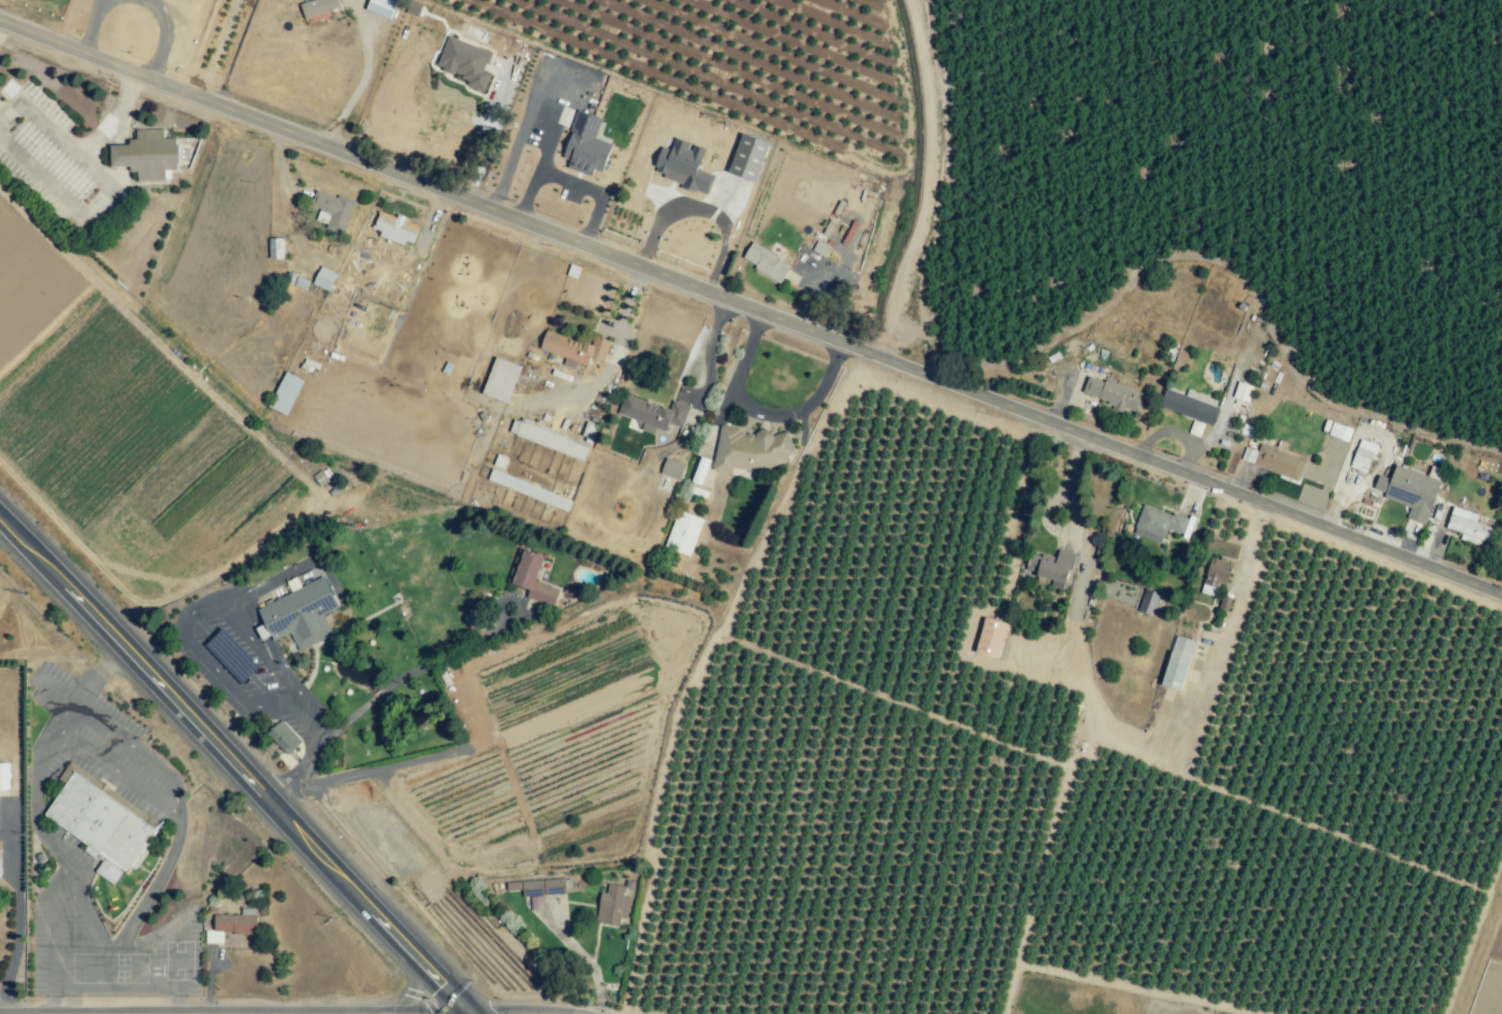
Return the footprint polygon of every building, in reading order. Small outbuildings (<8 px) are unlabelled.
[(338,0),(312,0),(300,4),(305,19),(340,7),(338,0)] [(394,0),(370,0),(366,10),(390,20),(397,1),(394,0)] [(484,92),(491,72),(485,70),(492,52),(447,37),(437,68),(469,79),(466,86),(484,92)] [(601,118),(577,110),(562,158),(570,160),(567,169),(592,176),(594,170),(603,173),(612,144),(595,139),(601,118)] [(111,167),(130,167),(130,172),(137,172),(137,181),(170,180),(170,170),(178,170),(178,138),(164,138),(163,129),(136,130),(136,139),(129,140),(129,145),(110,145),(111,167)] [(728,173),(755,182),(769,143),(742,134),(728,173)] [(698,170),(705,149),(691,145),(691,144),(674,139),(671,150),(662,147),(653,175),(707,193),(713,174),(698,170)] [(330,214),(326,229),(344,235),(355,202),(316,190),(310,208),(330,214)] [(419,227),(399,221),(400,220),(378,213),(373,229),(381,231),(379,237),(404,245),(405,241),(413,244),(419,227)] [(283,238),(269,239),(269,259),(283,259),(283,238)] [(829,246),(816,242),(813,252),(826,256),(829,246)] [(791,266),(752,243),(741,260),(780,284),(791,266)] [(312,284),(329,292),(337,274),(321,267),(312,284)] [(295,287),(306,289),(308,280),(296,277),(295,287)] [(539,349),(565,358),(562,365),(575,369),(577,363),(587,366),(590,358),(603,363),(611,342),(594,336),(591,346),(546,331),(539,349)] [(481,394),(507,404),(521,367),(495,357),(481,394)] [(303,379),(284,372),(269,408),(288,416),(303,379)] [(1138,413),(1144,393),(1089,376),(1082,395),(1138,413)] [(1253,387),(1238,382),(1233,397),(1248,402),(1253,387)] [(1220,402),(1187,390),(1185,395),(1166,388),(1160,407),(1211,425),(1220,402)] [(682,428),(690,406),(672,400),(669,410),(625,395),(619,414),(642,423),(640,430),(653,434),(655,428),(666,432),(669,424),(682,428)] [(585,460),(597,426),(589,423),(583,439),(521,419),(521,422),(513,420),(508,435),(585,460)] [(1199,437),(1203,424),(1193,421),(1188,433),(1199,437)] [(1352,429),(1332,423),(1328,435),(1348,442),(1352,429)] [(713,471),(732,474),(732,469),(754,472),(789,462),(787,456),(794,454),(788,431),(771,436),(770,430),(766,430),(757,433),(720,427),(713,471)] [(1369,473),(1376,444),(1358,440),(1351,468),(1369,473)] [(1253,466),(1299,481),(1306,459),(1260,444),(1253,466)] [(1241,460),(1253,464),(1257,452),(1245,448),(1241,460)] [(709,460),(700,457),(691,481),(700,485),(709,460)] [(680,481),(685,465),(666,458),(660,474),(680,481)] [(488,479),(524,494),(528,484),(492,469),(488,479)] [(1385,493),(1388,478),(1378,475),(1374,490),(1385,493)] [(568,510),(571,499),(536,489),(534,496),(540,498),(539,502),(568,510)] [(1144,504),(1133,533),(1161,544),(1166,529),(1183,535),(1188,520),(1144,504)] [(1446,528),(1462,532),(1460,540),(1479,545),(1480,540),(1489,542),(1493,528),(1475,523),(1478,514),(1452,507),(1446,528)] [(703,520),(678,510),(664,547),(689,557),(703,520)] [(529,590),(526,598),(553,607),(559,590),(536,581),(544,557),(519,548),(507,582),(529,590)] [(1073,553),(1058,550),(1056,558),(1032,552),(1028,570),(1036,572),(1035,576),(1052,580),(1050,587),(1064,591),(1073,553)] [(1200,593),(1215,597),(1220,581),(1227,583),(1232,566),(1223,564),(1224,560),(1211,556),(1200,593)] [(260,610),(323,578),(340,609),(325,618),(334,635),(300,651),(289,634),(275,640),(260,610)] [(1154,615),(1159,593),(1144,589),(1139,612),(1154,615)] [(975,652),(998,659),(1007,623),(985,617),(975,652)] [(1161,686),(1181,691),(1194,641),(1174,636),(1161,686)] [(301,742),(281,720),(267,733),(287,755),(301,742)] [(0,763),(0,790),(8,790),(8,763),(0,763)] [(43,816),(89,845),(85,850),(103,860),(95,873),(118,888),(160,821),(68,763),(54,785),(61,789),(43,816)] [(507,891),(523,890),(523,897),(530,897),(530,911),(543,910),(543,895),(571,894),(571,879),(506,882),(507,891)] [(626,919),(630,897),(624,896),(626,887),(608,884),(606,894),(603,893),(597,923),(619,927),(620,918),(626,919)] [(206,944),(223,944),(223,934),(256,934),(257,909),(241,909),(241,915),(214,915),(214,931),(206,931),(206,944)]
